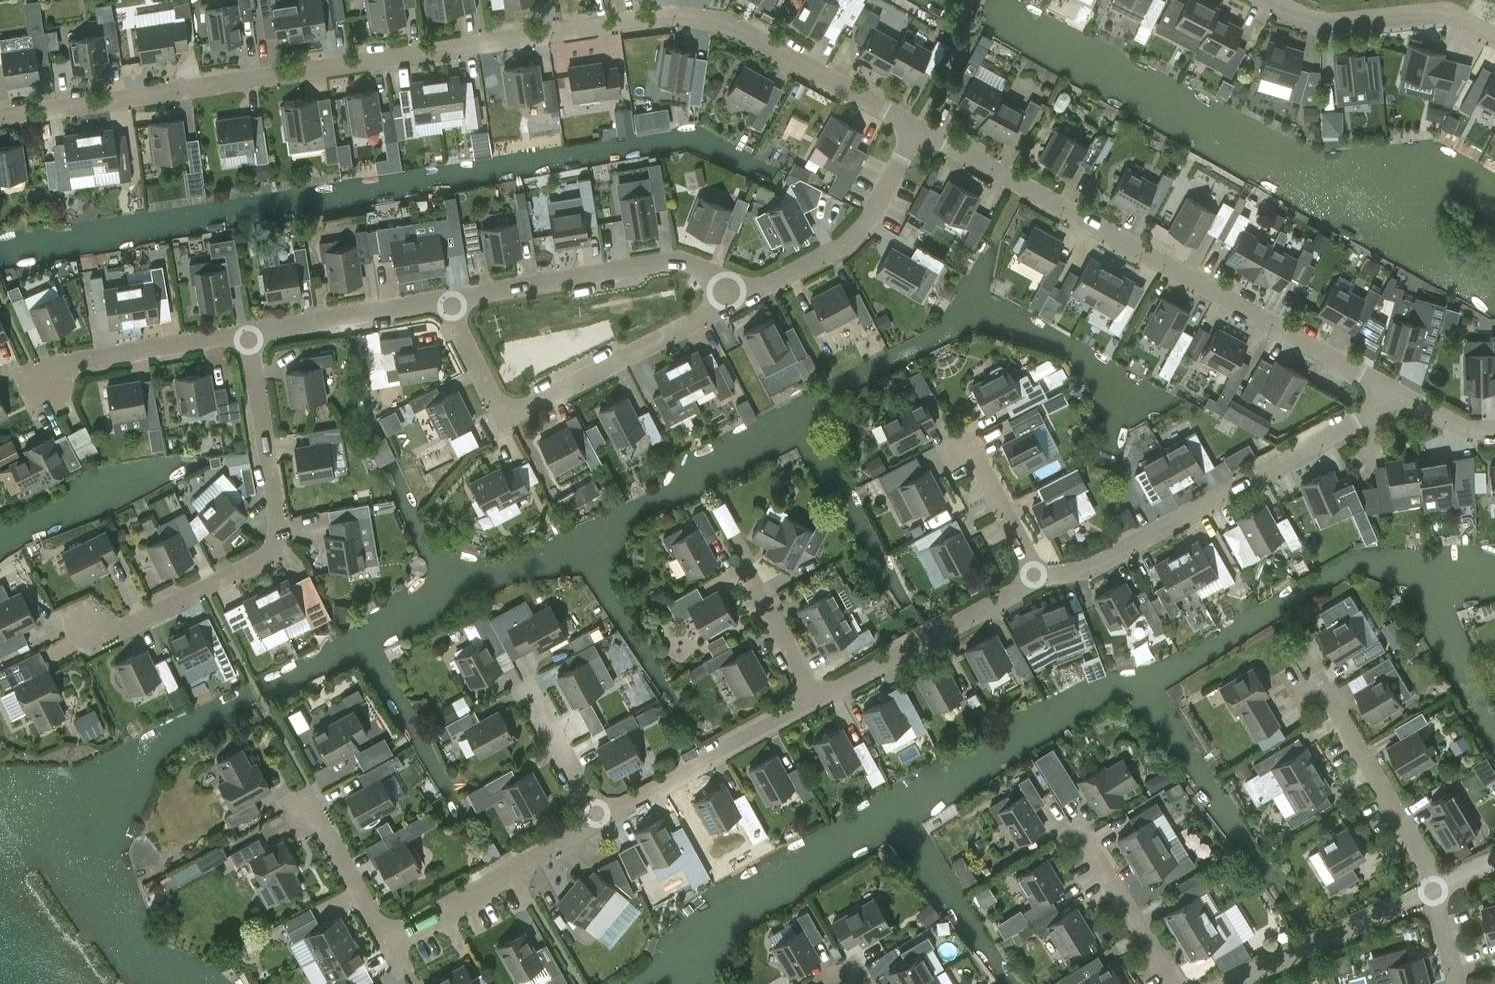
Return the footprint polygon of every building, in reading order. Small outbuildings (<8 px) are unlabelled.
[(175,18),(191,16),(189,0),(173,0),(175,18)] [(252,11),(250,0),(238,0),(238,3),(207,8),(212,46),(242,42),(238,13),(252,11)] [(265,38),(277,36),(278,42),(302,38),(296,0),(272,4),(271,0),(259,0),(265,38)] [(296,0),(302,38),(330,34),(327,13),(338,12),(336,0),(299,0),(296,0)] [(371,28),(405,23),(402,7),(416,5),(415,0),(367,0),(371,28)] [(462,12),(460,0),(426,0),(429,17),(462,12)] [(819,36),(828,20),(840,27),(855,0),(806,0),(794,22),(819,36)] [(1147,10),(1140,23),(1151,28),(1164,0),(1126,0),(1147,10)] [(1157,25),(1170,32),(1174,24),(1175,25),(1202,38),(1214,15),(1215,15),(1218,9),(1201,0),(1187,0),(1185,4),(1178,0),(1170,0),(1157,25)] [(1084,6),(1079,17),(1088,21),(1093,10),(1084,6)] [(870,10),(865,18),(854,39),(864,45),(857,57),(884,72),(888,66),(900,42),(873,28),(880,15),(870,10)] [(1226,59),(1220,71),(1230,77),(1245,49),(1234,43),(1241,29),(1215,15),(1214,15),(1202,38),(1198,45),(1226,59)] [(105,52),(119,49),(114,18),(103,20),(105,34),(70,40),(75,73),(108,68),(105,52)] [(174,48),(188,46),(184,20),(136,27),(142,61),(175,56),(174,48)] [(60,27),(48,29),(50,41),(62,39),(60,27)] [(0,40),(0,44),(3,61),(7,86),(40,80),(37,65),(49,63),(44,33),(33,34),(28,35),(5,39),(0,40)] [(970,55),(969,57),(971,59),(979,63),(991,41),(986,38),(981,35),(980,36),(972,51),(970,55)] [(900,42),(888,66),(914,81),(930,51),(903,36),(900,42)] [(933,46),(944,52),(948,45),(937,39),(933,46)] [(1290,48),(1269,42),(1260,74),(1292,84),(1288,97),(1299,100),(1308,70),(1297,67),(1300,56),(1289,53),(1290,48)] [(1409,45),(1401,77),(1436,86),(1433,99),(1452,104),(1458,92),(1467,76),(1470,66),(1441,59),(1442,53),(1409,45)] [(688,88),(691,88),(689,102),(700,103),(706,70),(691,68),(694,50),(665,46),(659,83),(688,88)] [(1383,99),(1379,62),(1364,63),(1363,49),(1334,53),(1338,90),(1369,87),(1371,101),(1383,99)] [(999,90),(972,75),(979,63),(971,59),(969,57),(948,95),(958,101),(956,105),(983,119),(999,90)] [(573,101),(620,93),(617,67),(602,69),(601,62),(568,67),(573,101)] [(558,109),(554,78),(540,80),(537,64),(504,69),(509,102),(544,97),(547,111),(558,109)] [(765,97),(773,82),(744,65),(727,95),(756,111),(750,123),(760,129),(775,102),(765,97)] [(1494,111),(1494,73),(1493,71),(1485,86),(1475,79),(1460,108),(1470,113),(1476,101),(1494,111)] [(459,76),(434,79),(440,117),(464,114),(466,128),(478,126),(473,95),(462,96),(459,76)] [(403,117),(394,118),(397,138),(417,135),(415,121),(440,117),(434,79),(410,83),(413,102),(401,104),(403,117)] [(1227,84),(1222,93),(1229,96),(1233,87),(1227,84)] [(386,142),(397,140),(397,138),(394,118),(392,109),(379,111),(375,90),(346,95),(352,133),(384,128),(386,142)] [(1007,141),(1023,111),(997,97),(983,119),(980,125),(1007,141)] [(319,99),(282,104),(287,138),(323,132),(325,146),(335,145),(336,145),(331,114),(321,115),(319,99)] [(1030,99),(1025,108),(1035,114),(1040,105),(1030,99)] [(618,134),(634,132),(630,108),(614,111),(618,134)] [(663,108),(635,113),(638,131),(666,126),(663,108)] [(1346,132),(1344,108),(1322,109),(1323,133),(1346,132)] [(560,119),(558,109),(551,111),(552,120),(560,119)] [(866,153),(854,146),(862,131),(832,115),(816,144),(809,158),(836,173),(828,189),(842,196),(866,153)] [(256,163),(268,161),(264,130),(252,131),(250,116),(216,120),(221,154),(254,149),(256,163)] [(181,119),(151,123),(157,162),(189,157),(190,170),(202,169),(199,146),(185,147),(181,119)] [(113,129),(88,132),(94,171),(118,167),(120,181),(132,179),(127,148),(116,150),(113,129)] [(1105,141),(1095,135),(1088,147),(1086,146),(1056,130),(1040,159),(1069,175),(1077,161),(1090,168),(1095,159),(1101,162),(1115,138),(1108,134),(1105,141)] [(473,150),(490,148),(488,131),(471,133),(473,150)] [(55,159),(45,160),(49,188),(59,187),(59,189),(71,188),(69,174),(94,171),(88,132),(64,136),(67,157),(55,158),(55,159)] [(26,177),(21,144),(0,147),(0,181),(26,177)] [(326,157),(336,156),(335,145),(325,146),(326,157)] [(352,165),(351,158),(347,154),(337,156),(338,162),(339,166),(352,165)] [(256,163),(259,177),(270,175),(268,161),(256,163)] [(1126,169),(1110,198),(1139,214),(1147,200),(1158,206),(1173,178),(1162,173),(1156,185),(1126,169)] [(652,203),(666,200),(662,177),(650,179),(652,193),(621,198),(627,236),(657,231),(652,203)] [(767,210),(776,228),(783,241),(785,245),(811,231),(802,213),(815,206),(820,190),(799,180),(788,185),(794,197),(767,210)] [(915,214),(914,215),(924,220),(931,208),(933,209),(963,225),(970,229),(964,240),(974,246),(990,217),(973,208),(979,196),(950,180),(942,193),(930,187),(929,188),(915,214)] [(592,193),(581,195),(583,209),(550,215),(555,248),(588,242),(586,226),(597,224),(592,193)] [(699,197),(687,229),(718,241),(724,225),(737,231),(748,201),(737,197),(732,210),(699,197)] [(1216,213),(1214,212),(1188,198),(1170,231),(1195,245),(1204,229),(1216,236),(1233,206),(1223,201),(1216,213)] [(517,222),(495,226),(482,228),(488,261),(521,256),(518,240),(532,237),(527,206),(515,208),(517,222)] [(1237,268),(1252,276),(1269,245),(1242,230),(1249,218),(1239,212),(1224,239),(1234,245),(1226,259),(1238,266),(1237,268)] [(438,229),(450,227),(448,217),(437,219),(438,229)] [(475,220),(463,222),(468,252),(480,250),(475,220)] [(1017,256),(1046,272),(1063,243),(1033,226),(1017,256)] [(376,229),(367,231),(370,251),(380,249),(382,260),(393,258),(396,277),(397,279),(421,275),(415,237),(390,241),(388,227),(376,229)] [(357,256),(371,253),(370,251),(367,231),(367,229),(355,231),(357,245),(341,248),(340,240),(319,243),(322,261),(327,261),(332,288),(361,283),(357,256)] [(1269,245),(1252,276),(1266,284),(1268,282),(1280,289),(1288,275),(1298,280),(1313,253),(1303,247),(1296,259),(1281,251),(1287,237),(1279,232),(1272,246),(1269,245)] [(439,233),(415,237),(421,275),(445,271),(439,233)] [(210,261),(189,265),(192,283),(197,282),(202,310),(231,305),(226,277),(240,275),(236,251),(234,236),(222,238),(225,253),(226,259),(210,261)] [(298,279),(310,278),(305,246),(293,248),(295,262),(262,268),(263,273),(266,290),(268,301),(301,295),(298,279)] [(876,273),(909,293),(926,265),(938,272),(944,262),(923,250),(916,262),(910,258),(891,247),(876,273)] [(1112,270),(1090,258),(1071,291),(1093,303),(1112,270)] [(153,281),(128,285),(135,323),(159,319),(156,299),(167,297),(162,266),(150,268),(153,281)] [(1133,305),(1123,300),(1133,282),(1112,270),(1093,303),(1114,315),(1108,327),(1118,333),(1133,305)] [(1334,283),(1317,313),(1358,335),(1360,332),(1369,315),(1379,296),(1381,293),(1377,291),(1380,285),(1373,282),(1370,282),(1358,277),(1355,279),(1342,271),(1339,273),(1334,283)] [(1053,286),(1055,281),(1045,275),(1040,284),(1050,290),(1053,286)] [(1381,293),(1379,296),(1397,301),(1398,297),(1401,298),(1404,288),(1394,286),(1396,279),(1390,275),(1381,293)] [(135,323),(128,285),(104,289),(102,276),(90,278),(95,309),(107,307),(110,327),(135,323)] [(848,297),(840,283),(811,299),(815,307),(804,313),(815,335),(826,329),(856,313),(862,325),(873,320),(858,292),(848,297)] [(17,285),(7,290),(12,301),(22,296),(17,285)] [(1048,294),(1054,297),(1059,289),(1053,286),(1050,290),(1048,294)] [(1065,303),(1070,294),(1059,288),(1054,297),(1065,303)] [(44,338),(75,325),(61,294),(30,308),(44,338)] [(1145,331),(1170,345),(1173,347),(1166,360),(1176,365),(1192,336),(1180,328),(1188,312),(1163,298),(1145,331)] [(1445,308),(1441,320),(1455,324),(1458,312),(1445,308)] [(1386,324),(1369,315),(1360,332),(1381,343),(1386,324)] [(1393,317),(1383,349),(1412,358),(1428,362),(1438,330),(1422,325),(1393,317)] [(793,325),(780,332),(773,318),(743,333),(758,363),(765,376),(794,361),(804,380),(817,373),(793,325)] [(1199,327),(1185,354),(1195,359),(1210,333),(1199,327)] [(1234,392),(1249,364),(1238,359),(1246,344),(1217,328),(1201,357),(1230,374),(1216,399),(1210,395),(1205,404),(1221,414),(1234,392)] [(413,349),(411,335),(380,340),(382,354),(395,352),(398,367),(386,369),(388,381),(400,379),(400,381),(438,375),(433,345),(413,349)] [(698,351),(676,362),(693,396),(715,385),(722,397),(732,392),(718,364),(707,370),(698,351)] [(325,400),(319,367),(333,364),(331,352),(301,358),(303,369),(286,373),(292,405),(325,400)] [(1465,392),(1494,391),(1493,353),(1465,354),(1465,392)] [(1305,377),(1276,361),(1274,365),(1262,358),(1240,396),(1251,401),(1257,389),(1260,390),(1289,406),(1305,377)] [(676,362),(654,373),(663,392),(653,397),(667,425),(678,420),(671,407),(693,396),(676,362)] [(1019,411),(1038,401),(1025,375),(1013,381),(1006,368),(1005,369),(1003,366),(999,365),(990,370),(989,373),(990,376),(972,386),(986,413),(1013,399),(1019,411)] [(922,395),(933,389),(924,368),(912,373),(922,395)] [(219,420),(240,416),(238,400),(228,401),(226,387),(212,389),(209,373),(201,374),(176,378),(177,386),(181,412),(217,406),(219,420)] [(1056,376),(1045,381),(1050,394),(1062,389),(1056,376)] [(148,427),(160,425),(155,394),(143,396),(140,380),(107,386),(113,419),(146,413),(148,427)] [(472,421),(457,390),(442,397),(437,387),(409,401),(414,411),(426,405),(442,435),(472,421)] [(1060,390),(1041,400),(1046,410),(1066,400),(1060,390)] [(617,445),(646,431),(652,443),(662,438),(652,416),(639,423),(626,397),(599,411),(617,445)] [(923,400),(881,422),(896,452),(926,436),(923,430),(936,423),(923,400)] [(1229,401),(1221,415),(1262,437),(1269,423),(1229,401)] [(401,407),(381,416),(389,433),(409,423),(401,407)] [(1044,421),(1038,410),(1010,425),(1017,437),(1003,445),(1018,474),(1048,459),(1032,427),(1044,421)] [(341,438),(339,426),(308,431),(310,445),(295,448),(300,481),(333,475),(328,440),(341,438)] [(557,471),(559,474),(580,462),(579,459),(585,456),(591,468),(602,463),(587,435),(576,441),(569,426),(539,442),(555,472),(557,471)] [(160,427),(149,429),(152,450),(164,448),(160,427)] [(1185,438),(1163,450),(1182,484),(1204,472),(1214,466),(1204,447),(1198,438),(1195,432),(1185,438)] [(25,449),(28,454),(28,456),(10,465),(22,488),(40,479),(43,483),(81,464),(70,442),(57,449),(51,436),(25,449)] [(247,438),(230,442),(235,467),(252,464),(247,438)] [(0,446),(0,460),(18,451),(13,440),(0,446)] [(1255,457),(1248,444),(1237,450),(1244,463),(1255,457)] [(1135,474),(1146,495),(1150,501),(1161,496),(1182,484),(1163,450),(1142,462),(1145,468),(1135,474)] [(212,454),(213,465),(230,463),(229,452),(212,454)] [(1390,495),(1421,490),(1417,464),(1416,457),(1385,462),(1388,478),(1376,480),(1381,510),(1392,508),(1390,495)] [(1417,464),(1421,490),(1422,497),(1452,492),(1455,505),(1466,504),(1461,473),(1450,476),(1447,459),(1417,464)] [(914,477),(908,466),(905,461),(868,479),(874,489),(882,484),(886,491),(898,485),(914,515),(943,499),(928,469),(914,477)] [(488,512),(514,498),(529,491),(516,467),(504,474),(500,468),(470,483),(486,513),(488,512)] [(1331,469),(1299,483),(1313,515),(1347,500),(1352,512),(1363,507),(1351,479),(1338,484),(1331,469)] [(1474,490),(1485,490),(1484,470),(1474,470),(1474,490)] [(1040,486),(1046,498),(1032,506),(1048,536),(1090,514),(1068,471),(1040,486)] [(235,503),(244,496),(223,472),(214,480),(224,490),(199,513),(222,538),(246,515),(235,503)] [(1146,495),(1119,509),(1131,532),(1158,518),(1146,495)] [(714,505),(728,534),(743,527),(729,498),(714,505)] [(371,515),(369,503),(328,510),(330,522),(333,536),(326,537),(331,571),(364,565),(356,517),(371,515)] [(1302,544),(1290,523),(1278,529),(1264,504),(1238,518),(1256,552),(1284,537),(1291,549),(1302,544)] [(702,537),(714,530),(703,509),(692,515),(699,527),(685,535),(681,528),(663,538),(672,554),(676,552),(690,576),(716,561),(706,543),(702,537)] [(174,517),(180,530),(148,546),(162,576),(193,561),(186,547),(198,540),(184,512),(174,517)] [(829,527),(818,521),(813,531),(786,517),(782,523),(764,513),(752,537),(770,547),(768,551),(793,564),(803,545),(815,552),(829,527)] [(919,524),(910,529),(914,536),(923,531),(919,524)] [(929,545),(945,575),(974,559),(959,529),(945,537),(940,526),(912,541),(917,551),(929,545)] [(108,568),(105,562),(118,555),(106,532),(63,553),(78,583),(108,568)] [(1176,553),(1195,587),(1217,574),(1224,587),(1234,581),(1218,553),(1208,559),(1198,541),(1176,553)] [(1174,599),(1195,587),(1176,553),(1155,565),(1165,583),(1155,589),(1170,616),(1181,611),(1174,599)] [(817,599),(798,609),(810,631),(844,612),(861,603),(848,581),(845,583),(839,573),(811,589),(817,599)] [(288,579),(266,590),(282,625),(305,614),(311,626),(322,621),(305,587),(294,593),(288,579)] [(1144,589),(1132,596),(1124,582),(1094,598),(1111,627),(1142,610),(1149,623),(1159,617),(1144,589)] [(705,636),(734,620),(718,591),(704,599),(697,586),(667,603),(678,621),(692,613),(705,636)] [(253,620),(242,625),(256,653),(267,648),(260,635),(282,625),(266,590),(244,601),(253,620)] [(0,643),(0,656),(28,642),(22,629),(36,622),(21,592),(0,602),(0,625),(7,639),(0,643)] [(1035,612),(1011,625),(1025,651),(1034,667),(1055,656),(1048,642),(1077,632),(1082,646),(1094,641),(1081,608),(1069,613),(1064,598),(1034,609),(1035,612)] [(566,635),(550,605),(508,629),(520,652),(533,645),(537,651),(566,635)] [(847,653),(874,637),(868,627),(856,634),(844,612),(810,631),(822,653),(841,642),(847,653)] [(486,613),(473,620),(484,642),(456,657),(472,687),(502,671),(494,656),(506,649),(491,622),(486,613)] [(1386,649),(1380,639),(1368,646),(1350,615),(1320,632),(1338,661),(1352,653),(1359,665),(1386,649)] [(209,617),(168,635),(183,668),(216,653),(219,664),(226,661),(209,617)] [(713,655),(730,646),(723,634),(706,643),(713,655)] [(982,680),(1013,662),(1020,675),(1030,669),(1015,641),(1003,648),(995,634),(966,650),(982,680)] [(599,653),(593,643),(566,658),(572,668),(557,676),(573,706),(603,690),(587,660),(599,653)] [(730,646),(713,655),(703,661),(708,671),(721,665),(737,694),(766,678),(750,649),(736,656),(730,646)] [(162,679),(168,691),(178,687),(179,686),(165,658),(152,664),(146,649),(115,664),(130,694),(162,679)] [(1373,721),(1402,704),(1384,673),(1396,666),(1390,656),(1363,672),(1370,684),(1356,692),(1373,721)] [(943,663),(917,677),(935,711),(962,697),(943,663)] [(61,695),(48,669),(33,677),(27,664),(0,678),(0,681),(4,689),(13,685),(19,696),(4,704),(12,720),(27,712),(31,710),(40,729),(64,717),(55,699),(61,695)] [(1238,710),(1255,738),(1278,725),(1261,697),(1268,693),(1253,668),(1220,688),(1234,713),(1238,710)] [(970,707),(980,702),(976,693),(966,698),(970,707)] [(879,741),(910,724),(917,736),(928,730),(912,703),(900,709),(892,695),(863,711),(879,741)] [(452,702),(436,710),(443,724),(459,716),(452,702)] [(604,727),(591,703),(578,710),(592,734),(604,727)] [(646,708),(633,715),(638,723),(639,726),(652,719),(658,716),(652,705),(646,708)] [(303,706),(290,714),(300,731),(313,724),(303,706)] [(99,708),(77,715),(85,739),(107,731),(99,708)] [(443,739),(464,728),(464,730),(479,756),(513,737),(498,711),(480,721),(474,709),(438,728),(443,739)] [(354,741),(367,734),(354,711),(312,735),(328,764),(358,747),(354,741)] [(1429,722),(1423,711),(1395,727),(1402,739),(1389,747),(1406,776),(1435,759),(1418,730),(1417,729),(1429,722)] [(611,740),(597,748),(613,778),(643,762),(626,730),(638,723),(633,715),(633,713),(605,728),(611,740)] [(833,776),(861,761),(868,773),(878,767),(867,746),(854,753),(841,728),(814,742),(833,776)] [(1471,745),(1464,733),(1455,739),(1462,750),(1471,745)] [(364,766),(396,754),(390,737),(357,749),(364,766)] [(1272,795),(1284,788),(1317,769),(1304,748),(1300,750),(1286,758),(1280,748),(1253,764),(1272,795)] [(250,767),(240,749),(217,762),(227,779),(219,784),(234,811),(226,815),(232,826),(260,811),(253,798),(270,789),(257,763),(250,767)] [(1052,750),(1036,760),(1064,803),(1079,794),(1052,750)] [(803,799),(813,793),(798,767),(786,773),(775,755),(749,769),(768,803),(794,788),(796,787),(803,799)] [(372,783),(366,787),(347,797),(361,823),(395,805),(380,777),(392,770),(386,759),(365,771),(372,783)] [(1103,766),(1078,781),(1098,813),(1123,799),(1119,792),(1137,782),(1123,759),(1106,770),(1103,766)] [(517,779),(511,769),(484,784),(489,794),(502,787),(518,817),(547,801),(531,771),(517,779)] [(1167,769),(1148,781),(1153,789),(1172,777),(1167,769)] [(1291,827),(1318,811),(1312,800),(1325,793),(1330,790),(1317,769),(1284,788),(1297,809),(1285,817),(1291,827)] [(1019,844),(1044,828),(1029,804),(1041,796),(1028,776),(1018,782),(1026,794),(1012,803),(1008,796),(990,807),(1000,823),(1004,820),(1019,844)] [(1179,781),(1177,782),(1164,790),(1171,801),(1185,793),(1179,781)] [(724,785),(694,802),(711,831),(742,814),(749,826),(759,820),(744,793),(732,799),(724,785)] [(1478,831),(1453,790),(1430,804),(1438,816),(1432,820),(1449,849),(1478,831)] [(1118,840),(1131,861),(1164,841),(1151,820),(1162,812),(1156,802),(1130,819),(1136,829),(1118,840)] [(699,856),(690,839),(678,846),(662,817),(636,832),(654,865),(683,850),(689,861),(699,856)] [(421,870),(404,839),(416,832),(410,822),(382,837),(389,849),(375,857),(392,887),(421,870)] [(1337,876),(1325,883),(1331,893),(1358,877),(1351,865),(1364,857),(1347,828),(1318,845),(1337,876)] [(267,906),(301,887),(291,869),(297,866),(283,841),(265,851),(258,839),(230,854),(236,864),(249,857),(263,884),(257,887),(267,906)] [(1164,841),(1131,861),(1144,882),(1162,871),(1168,881),(1194,865),(1188,854),(1176,861),(1164,841)] [(174,868),(181,882),(231,856),(224,843),(174,868)] [(634,845),(619,853),(627,870),(643,861),(634,845)] [(1218,849),(1207,856),(1212,864),(1223,857),(1218,849)] [(617,859),(598,868),(630,897),(635,895),(617,859)] [(1022,912),(1029,922),(1056,906),(1049,896),(1063,887),(1046,859),(1017,876),(1034,905),(1022,912)] [(596,935),(627,898),(615,889),(594,871),(585,883),(580,878),(558,904),(584,925),(596,935)] [(1209,889),(1203,879),(1176,895),(1182,905),(1164,916),(1177,937),(1210,917),(1197,896),(1209,889)] [(858,938),(862,945),(891,928),(874,899),(832,923),(846,946),(858,938)] [(1483,909),(1492,941),(1494,940),(1494,905),(1483,909)] [(1076,908),(1062,916),(1056,906),(1029,922),(1035,932),(1047,925),(1064,954),(1093,937),(1076,908)] [(1222,910),(1210,917),(1177,937),(1190,958),(1208,947),(1214,957),(1241,941),(1222,910)] [(804,929),(773,947),(790,976),(819,959),(811,945),(823,938),(807,911),(797,917),(804,929)] [(305,935),(317,957),(351,938),(339,917),(321,927),(315,916),(287,931),(293,942),(305,935)] [(550,950),(537,957),(523,932),(497,947),(516,980),(544,965),(551,977),(561,971),(550,950)] [(895,983),(918,983),(934,975),(922,953),(934,947),(928,936),(900,952),(906,962),(888,973),(895,983)] [(319,983),(344,983),(350,980),(344,970),(363,960),(351,938),(317,957),(329,978),(319,983)] [(836,959),(842,956),(834,945),(829,948),(836,959)] [(1349,953),(1333,958),(1338,973),(1353,969),(1349,953)] [(1422,956),(1390,965),(1395,983),(1430,983),(1422,956)] [(1049,983),(1072,983),(1076,982),(1077,983),(1122,983),(1110,964),(1092,975),(1086,978),(1079,967),(1058,979),(1049,983)] [(464,965),(430,983),(488,983),(482,973),(472,979),(464,965)] [(934,975),(918,983),(939,983),(934,975)]
